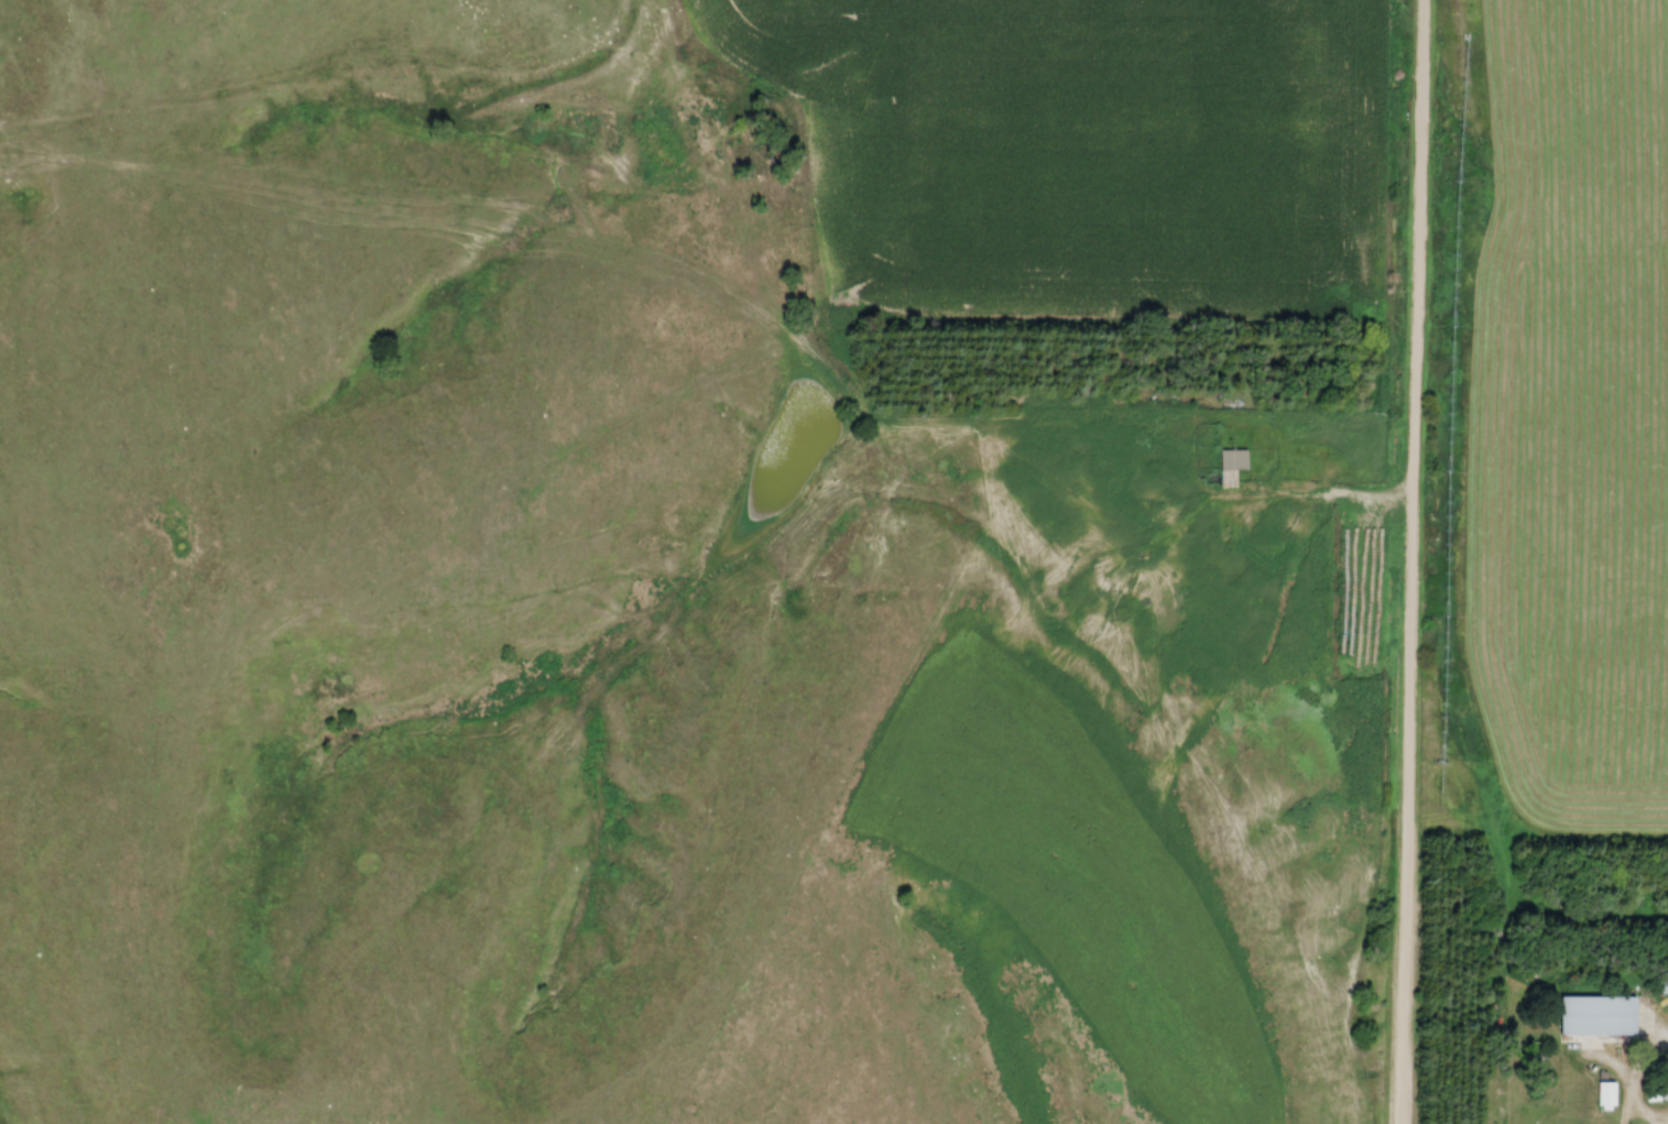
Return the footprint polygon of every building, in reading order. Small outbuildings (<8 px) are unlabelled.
[(1252,451),(1226,451),(1226,471),(1252,471),(1252,451)] [(1645,1037),(1645,998),(1569,998),(1569,1037),(1645,1037)] [(1603,1106),(1619,1106),(1619,1084),(1603,1084),(1603,1106)]
